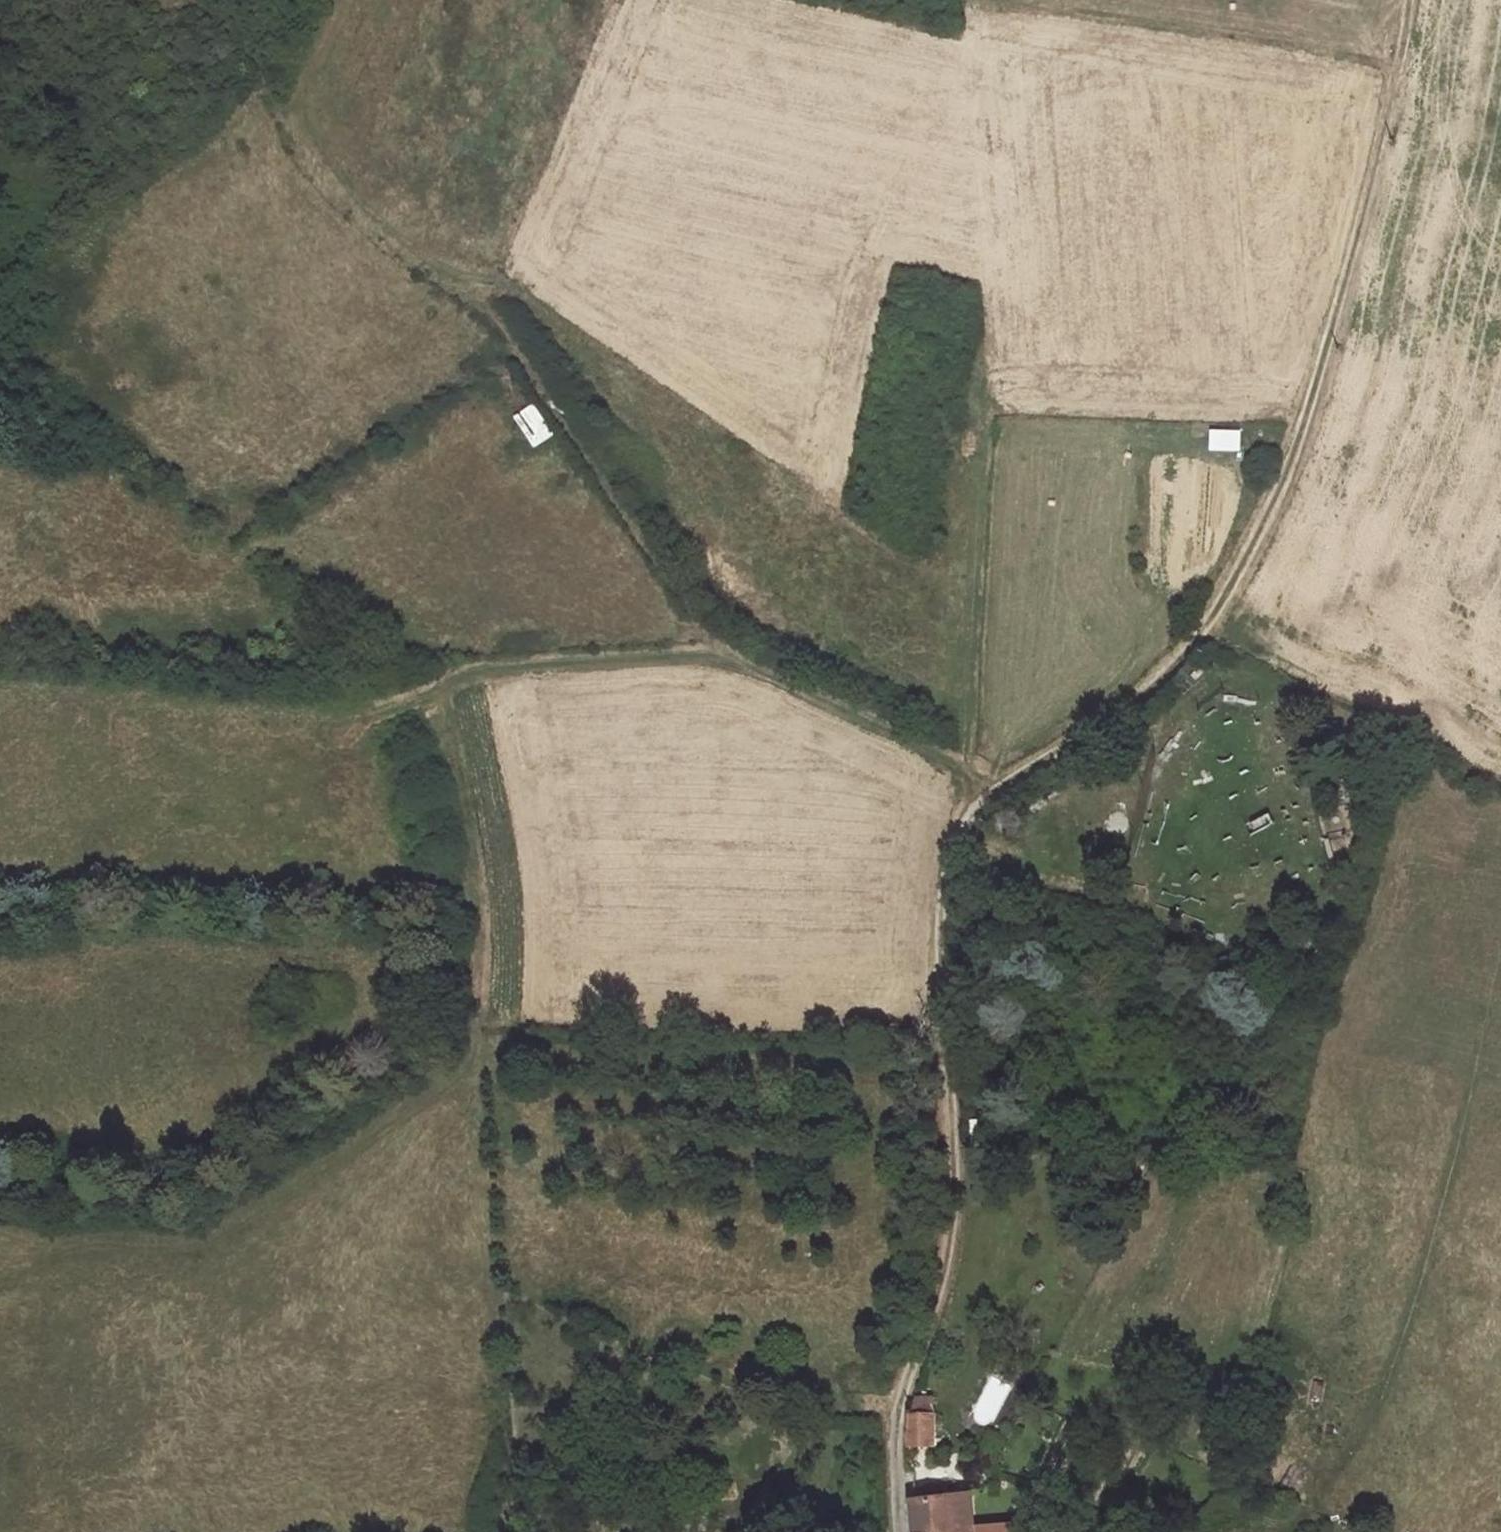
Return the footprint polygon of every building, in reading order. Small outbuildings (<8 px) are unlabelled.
[(555,435),(533,404),(514,417),(534,448),(555,435)] [(1239,449),(1240,432),(1212,431),(1212,449),(1239,449)] [(932,1413),(932,1397),(916,1397),(910,1413),(932,1413)] [(935,1446),(935,1413),(932,1413),(910,1413),(909,1446),(935,1446)] [(969,1493),(911,1499),(915,1531),(954,1531),(953,1528),(973,1526),(969,1493)] [(1018,1522),(973,1526),(953,1528),(954,1531),(1019,1531),(1018,1522)]
